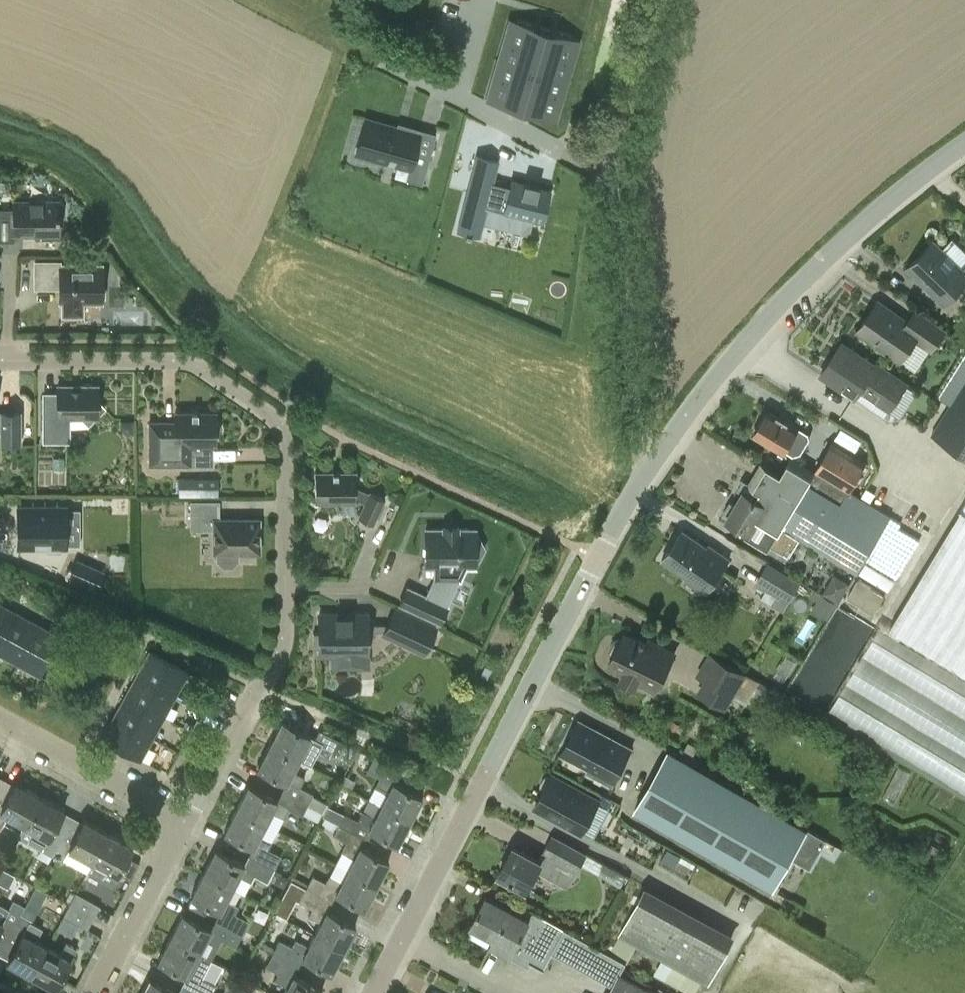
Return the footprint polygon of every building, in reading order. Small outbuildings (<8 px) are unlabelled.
[(533,69),(544,30),(516,22),(509,47),(504,45),(500,60),(533,69)] [(572,39),(544,30),(533,69),(565,79),(570,64),(565,63),(572,39)] [(493,100),(521,108),(533,69),(500,60),(496,74),(500,76),(493,100)] [(561,93),(565,79),(533,69),(521,108),(549,116),(556,92),(561,93)] [(411,163),(426,167),(430,155),(415,151),(419,133),(418,133),(365,118),(356,153),(409,168),(410,168),(411,163)] [(498,160),(476,155),(464,201),(457,230),(479,236),(486,207),(503,211),(500,222),(527,229),(529,218),(542,221),(550,190),(538,187),(539,185),(524,181),(524,183),(511,180),(510,186),(493,182),(498,160)] [(23,233),(42,233),(42,238),(57,238),(57,233),(59,233),(59,200),(14,200),(14,227),(23,226),(23,233)] [(934,240),(907,267),(945,304),(964,283),(964,270),(934,240)] [(61,283),(61,300),(64,300),(64,313),(81,313),(81,300),(101,300),(101,296),(105,296),(105,282),(101,282),(101,265),(61,265),(61,271),(53,272),(53,265),(53,261),(35,261),(35,287),(53,287),(53,283),(61,283)] [(858,330),(900,360),(916,338),(931,348),(945,329),(916,309),(908,321),(878,301),(858,330)] [(932,432),(964,453),(964,341),(963,340),(962,355),(937,394),(943,398),(942,399),(950,404),(932,432)] [(842,343),(821,374),(855,397),(859,391),(888,410),(906,384),(876,364),(875,365),(842,343)] [(69,417),(81,417),(88,424),(95,417),(98,417),(98,415),(105,408),(98,400),(98,385),(58,385),(58,397),(44,397),(44,431),(47,431),(47,440),(69,440),(69,417)] [(2,427),(2,441),(20,441),(20,411),(2,411),(2,416),(0,416),(0,427),(2,427)] [(150,422),(150,464),(190,464),(190,444),(215,443),(215,434),(218,433),(220,431),(221,429),(221,426),(220,424),(218,422),(215,421),(215,411),(175,412),(175,421),(150,422)] [(769,411),(755,434),(783,451),(785,448),(794,454),(808,432),(784,417),(783,420),(769,411)] [(867,463),(833,441),(816,469),(851,490),(867,463)] [(816,546),(815,547),(857,572),(858,571),(892,516),(882,509),(851,490),(816,469),(793,454),(781,474),(761,462),(747,484),(761,491),(756,499),(744,492),(736,504),(731,501),(723,514),(729,517),(728,519),(749,531),(746,537),(769,551),(772,545),(789,556),(801,537),(816,546)] [(315,471),(315,501),(316,501),(316,500),(341,500),(341,503),(355,503),(355,500),(355,498),(365,503),(359,517),(373,523),(384,498),(370,492),(370,493),(355,486),(355,471),(315,471)] [(183,494),(196,494),(196,477),(183,477),(183,494)] [(214,528),(214,551),(218,551),(218,559),(223,565),(232,565),(238,559),(238,551),(259,551),(259,518),(219,518),(219,500),(191,500),(191,520),(204,520),(204,528),(214,528)] [(18,507),(18,547),(47,547),(47,551),(60,551),(60,547),(66,547),(66,507),(18,507)] [(892,628),(964,673),(964,507),(892,628)] [(426,566),(435,566),(435,578),(427,596),(407,587),(400,604),(440,622),(447,605),(439,601),(445,589),(445,578),(460,578),(466,566),(475,566),(475,560),(478,560),(484,548),(478,535),(476,535),(476,529),(426,528),(426,566)] [(706,593),(729,559),(708,544),(707,546),(683,530),(662,559),(686,576),(685,578),(706,593)] [(77,560),(70,575),(96,586),(102,571),(77,560)] [(801,580),(784,570),(768,561),(755,584),(788,603),(801,580)] [(865,561),(860,573),(890,587),(896,575),(865,561)] [(856,577),(846,596),(876,612),(886,593),(856,577)] [(836,605),(821,596),(817,602),(813,610),(828,619),(836,605)] [(17,612),(0,603),(0,643),(17,612)] [(395,609),(389,622),(405,630),(403,635),(427,646),(435,628),(395,609)] [(38,624),(17,612),(0,643),(0,654),(17,663),(38,624)] [(319,633),(313,633),(313,647),(319,647),(319,654),(333,654),(333,666),(350,666),(350,654),(367,654),(367,630),(382,631),(386,632),(389,626),(384,624),(367,624),(367,614),(349,614),(349,617),(337,617),(337,614),(319,614),(319,633)] [(38,624),(17,663),(39,675),(61,636),(38,624)] [(636,685),(639,679),(657,689),(675,652),(649,639),(646,643),(625,632),(621,639),(619,638),(615,639),(610,650),(611,654),(613,655),(610,662),(625,670),(621,677),(636,685)] [(137,672),(176,694),(189,671),(150,650),(137,672)] [(761,681),(728,663),(711,652),(697,676),(706,680),(698,693),(727,711),(746,679),(750,681),(748,685),(756,690),(761,681)] [(176,694),(137,672),(125,694),(165,715),(176,694)] [(165,715),(125,694),(114,716),(153,737),(165,715)] [(153,737),(114,716),(101,738),(140,759),(153,737)] [(315,727),(311,735),(281,720),(269,743),(298,758),(312,766),(318,754),(331,760),(341,741),(315,727)] [(564,749),(591,764),(589,767),(615,781),(632,749),(592,728),(590,731),(577,724),(564,749)] [(269,743),(257,767),(287,782),(283,791),(318,809),(323,812),(328,803),(313,796),(314,794),(301,787),(306,778),(292,770),(298,758),(269,743)] [(811,830),(670,749),(636,809),(776,890),(811,830)] [(380,804),(410,820),(422,796),(394,782),(400,771),(370,756),(363,768),(381,777),(376,787),(386,792),(380,804)] [(356,781),(345,775),(340,784),(352,790),(356,781)] [(599,799),(552,775),(551,777),(548,775),(545,776),(541,784),(542,787),(545,789),(535,807),(582,832),(599,799)] [(39,795),(15,781),(14,784),(4,778),(0,785),(0,829),(1,830),(9,816),(24,824),(39,795)] [(309,804),(283,791),(278,799),(277,799),(248,784),(236,808),(265,823),(271,811),(285,818),(290,808),(303,815),(307,808),(309,804)] [(39,795),(24,824),(25,825),(18,836),(42,849),(39,854),(39,857),(49,862),(57,848),(55,848),(72,816),(62,811),(64,808),(39,795)] [(410,820),(380,804),(373,816),(363,811),(358,820),(345,813),(343,817),(330,810),(326,817),(366,837),(366,838),(369,839),(373,831),(397,843),(410,820)] [(265,823),(236,808),(224,831),(254,846),(250,855),(276,869),(282,856),(269,849),(272,842),(259,835),(265,823)] [(93,862),(109,832),(84,819),(82,822),(72,816),(55,848),(57,848),(67,854),(64,859),(87,872),(93,862)] [(347,868),(377,884),(389,861),(361,846),(366,838),(366,837),(326,817),(325,817),(322,824),(333,830),(335,827),(337,828),(334,835),(347,842),(342,851),(353,857),(347,868)] [(951,838),(938,831),(935,838),(948,845),(951,838)] [(109,832),(93,862),(87,872),(88,871),(113,885),(119,875),(117,874),(132,845),(109,832)] [(514,846),(500,874),(528,889),(538,870),(557,881),(566,864),(576,869),(577,870),(580,864),(586,853),(553,835),(540,859),(514,846)] [(214,848),(202,872),(232,887),(238,875),(252,882),(255,876),(268,883),(276,869),(250,855),(245,864),(226,854),(226,856),(223,854),(224,853),(214,848)] [(628,875),(586,853),(580,864),(622,887),(628,875)] [(680,859),(669,853),(664,863),(675,869),(680,859)] [(377,884),(347,868),(340,880),(330,875),(326,883),(313,876),(309,884),(293,876),(291,880),(332,902),(337,893),(364,907),(377,884)] [(232,887),(202,872),(191,895),(221,911),(217,920),(243,933),(250,921),(236,914),(240,906),(226,899),(232,887)] [(289,879),(280,875),(274,885),(283,890),(289,879)] [(314,933),(343,948),(355,925),(328,911),(332,902),(291,880),(289,884),(305,892),(300,902),(313,908),(309,915),(320,921),(314,933)] [(620,935),(710,985),(737,936),(647,886),(620,935)] [(101,906),(77,893),(71,904),(95,917),(101,906)] [(486,895),(471,923),(493,935),(508,907),(486,895)] [(20,913),(21,913),(26,906),(14,900),(9,909),(0,904),(0,949),(20,913)] [(489,945),(531,968),(533,963),(545,970),(554,953),(612,985),(608,992),(658,992),(621,973),(627,962),(516,901),(512,909),(508,907),(493,935),(494,936),(489,945)] [(64,916),(88,929),(95,917),(71,904),(64,916)] [(47,944),(37,939),(43,928),(31,921),(32,919),(21,913),(20,913),(0,949),(0,955),(8,959),(7,961),(31,974),(47,944)] [(181,913),(169,936),(212,959),(222,940),(236,947),(243,933),(217,920),(212,929),(181,913)] [(343,948),(314,933),(308,945),(297,939),(293,947),(280,940),(274,952),(300,966),(304,958),(331,972),(343,948)] [(169,936),(157,960),(193,978),(188,987),(199,992),(212,992),(217,984),(203,977),(212,959),(169,936)] [(47,944),(31,974),(55,987),(77,948),(67,943),(62,952),(47,944)] [(322,989),(295,975),(300,966),(274,952),(267,966),(280,973),(276,980),(287,986),(283,992),(320,992),(322,989)] [(148,978),(140,992),(178,992),(148,978)]
